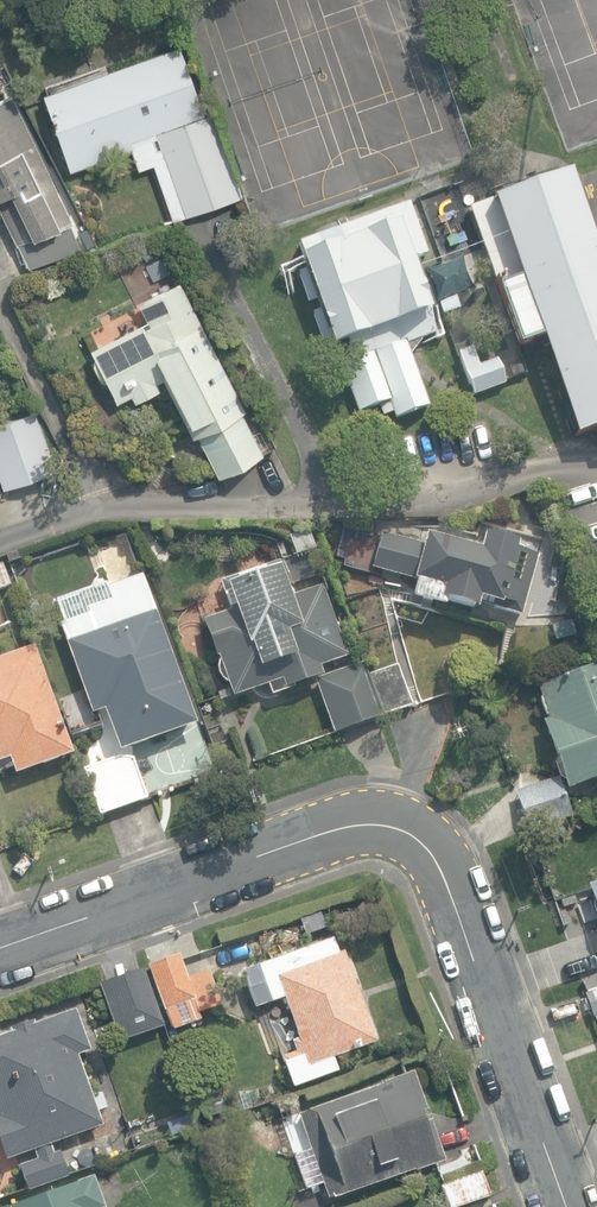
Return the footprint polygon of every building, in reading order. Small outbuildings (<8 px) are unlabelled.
[(202,117),(178,47),(42,94),(69,170),(129,149),(137,170),(153,165),(172,220),(185,216),(186,216),(242,197),(212,113),(202,117)] [(28,270),(29,269),(78,250),(68,221),(65,223),(48,187),(53,185),(9,95),(9,94),(0,98),(0,212),(28,270)] [(596,439),(596,263),(567,174),(489,201),(516,280),(497,287),(517,347),(540,340),(573,438),(594,431),(596,439)] [(392,413),(394,419),(428,407),(405,345),(442,331),(416,262),(427,258),(407,205),(300,245),(305,259),(291,264),(324,353),(331,350),(355,414),(378,406),(383,417),(392,413)] [(439,299),(470,287),(459,257),(428,269),(439,299)] [(196,436),(217,478),(261,455),(240,414),(245,412),(178,281),(137,302),(148,325),(143,327),(142,325),(89,351),(93,359),(92,367),(99,381),(107,383),(117,402),(131,395),(135,403),(159,390),(156,382),(162,379),(192,438),(196,436)] [(436,302),(440,315),(459,308),(455,295),(436,302)] [(457,354),(472,396),(504,385),(495,360),(477,366),(471,349),(457,354)] [(530,513),(533,502),(515,496),(512,508),(530,513)] [(445,604),(473,612),(477,599),(500,606),(518,544),(483,534),(478,550),(425,535),(422,545),(380,533),(370,567),(409,578),(411,602),(442,611),(445,604)] [(228,685),(232,697),(267,684),(271,694),(323,675),(319,664),(342,656),(317,587),(297,594),(294,585),(323,574),(314,549),(226,584),(235,606),(202,618),(217,659),(217,675),(228,685)] [(9,585),(0,563),(0,588),(9,585)] [(117,751),(194,723),(142,575),(105,588),(109,599),(87,607),(89,613),(57,624),(88,712),(101,708),(117,751)] [(15,774),(72,754),(33,645),(0,657),(0,762),(9,758),(15,774)] [(368,675),(363,662),(315,679),(333,732),(412,705),(398,664),(368,675)] [(534,684),(546,719),(539,721),(563,789),(596,777),(596,662),(534,684)] [(81,769),(97,818),(147,802),(131,753),(81,769)] [(511,793),(522,832),(570,819),(559,780),(511,793)] [(587,885),(596,914),(596,882),(587,885)] [(283,1058),(293,1087),(336,1072),(331,1057),(374,1042),(343,951),(337,953),(331,937),(251,966),(265,1004),(282,998),(297,1038),(291,1040),(296,1053),(283,1058)] [(150,967),(164,1008),(191,999),(177,958),(150,967)] [(98,983),(119,1041),(163,1025),(142,967),(98,983)] [(579,992),(590,1023),(596,1020),(596,986),(579,992)] [(28,1191),(67,1177),(58,1151),(52,1153),(49,1146),(102,1127),(77,1055),(89,1051),(75,1010),(33,1024),(32,1020),(9,1028),(11,1033),(0,1037),(0,1147),(5,1161),(33,1151),(36,1160),(19,1166),(28,1191)] [(322,1185),(328,1202),(445,1159),(413,1070),(297,1113),(309,1147),(292,1153),(305,1191),(322,1185)] [(487,1196),(478,1171),(436,1185),(444,1206),(457,1206),(487,1196)] [(401,1179),(405,1190),(423,1184),(419,1173),(401,1179)] [(108,1206),(97,1174),(12,1204),(13,1206),(107,1206),(108,1206)]
